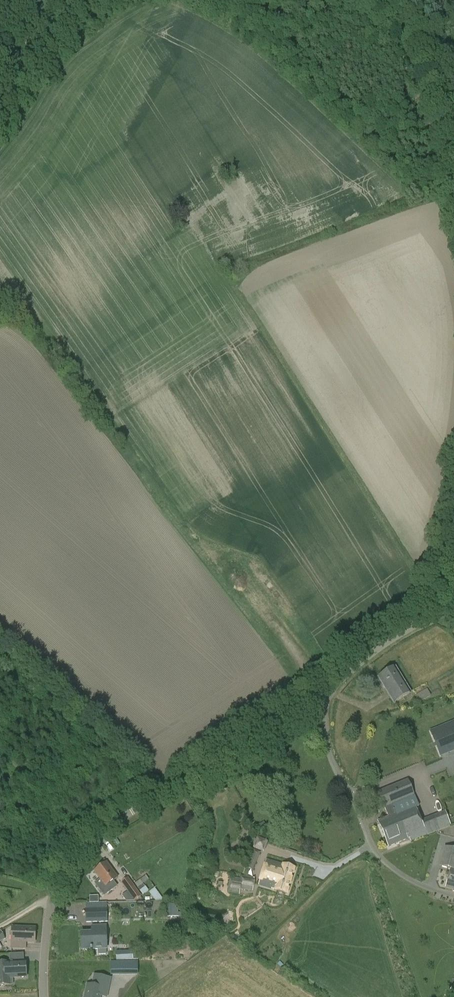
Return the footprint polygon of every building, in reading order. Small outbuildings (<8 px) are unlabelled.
[(395,667),(379,678),(394,703),(411,693),(395,667)] [(427,689),(414,696),(418,703),(431,696),(427,689)] [(430,731),(434,741),(452,734),(448,724),(430,731)] [(408,839),(409,839),(408,836),(424,829),(427,835),(451,826),(450,825),(451,825),(446,813),(444,814),(443,813),(421,821),(416,808),(419,807),(408,780),(378,793),(389,817),(378,822),(389,847),(408,840),(408,839)] [(266,846),(257,842),(246,868),(253,871),(261,852),(263,853),(263,852),(264,852),(266,847),(265,847),(266,846)] [(445,847),(440,866),(451,869),(446,888),(453,891),(453,849),(445,847)] [(294,869),(267,861),(260,885),(287,893),(294,869)] [(94,871),(100,879),(94,884),(104,897),(118,887),(113,881),(118,878),(106,863),(94,871)] [(143,883),(149,880),(146,875),(134,882),(142,895),(148,892),(143,883)] [(255,878),(240,876),(240,880),(230,878),(228,892),(239,894),(240,890),(253,892),(255,878)] [(144,883),(149,891),(155,887),(150,880),(144,883)] [(141,896),(134,887),(122,896),(126,902),(135,901),(141,896)] [(155,900),(161,897),(155,888),(150,891),(155,900)] [(107,903),(86,903),(86,909),(85,909),(86,923),(108,922),(107,903)] [(82,950),(98,950),(98,955),(106,955),(106,949),(105,927),(92,927),(92,934),(82,934),(82,950)] [(35,928),(12,928),(12,949),(23,949),(24,942),(35,943),(35,928)] [(133,951),(124,951),(125,961),(133,960),(133,954),(133,951)] [(138,974),(138,962),(109,961),(109,974),(138,974)] [(13,985),(13,978),(27,977),(26,962),(0,963),(0,986),(13,985)] [(93,986),(88,985),(85,996),(100,996),(102,991),(108,992),(110,978),(95,975),(93,986)]
